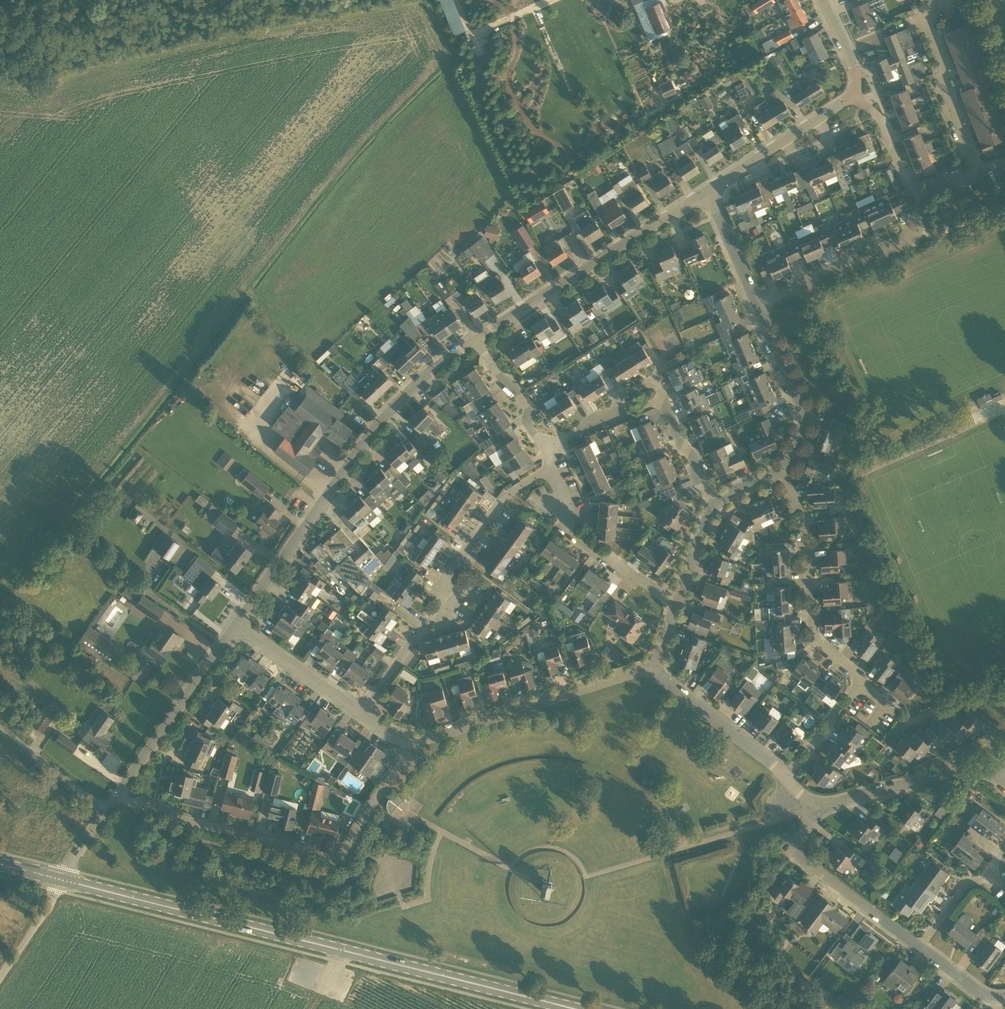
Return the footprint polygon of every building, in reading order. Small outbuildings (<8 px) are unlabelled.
[(454,0),(445,0),(457,33),(465,30),(454,0)] [(656,33),(673,26),(672,25),(663,2),(666,1),(665,0),(634,0),(641,17),(648,14),(656,33)] [(775,1),(775,0),(760,0),(752,5),(757,13),(775,1)] [(791,12),(802,7),(798,0),(777,0),(785,15),(791,12)] [(885,3),(883,0),(873,0),(867,3),(867,2),(853,8),(861,29),(875,24),(875,23),(890,17),(885,3)] [(806,27),(804,22),(808,20),(802,7),(791,12),(785,15),(785,16),(792,29),(798,26),(800,30),(806,27)] [(951,40),(973,32),(970,23),(975,21),(973,17),(943,28),(945,33),(948,32),(951,40)] [(763,27),(757,31),(761,38),(767,35),(763,27)] [(895,61),(906,58),(903,50),(907,48),(915,45),(908,28),(885,36),(893,56),(895,61)] [(779,45),(794,37),(789,29),(775,37),(776,40),(779,45)] [(809,51),(823,44),(817,32),(805,38),(803,34),(790,40),(795,49),(805,44),(809,51)] [(956,53),(978,44),(973,32),(951,40),(956,53)] [(806,67),(829,56),(823,44),(809,51),(812,58),(804,62),(806,67)] [(961,65),(983,57),(978,44),(956,53),(961,65)] [(915,45),(907,48),(910,54),(917,51),(915,45)] [(777,52),(769,57),(774,65),(782,60),(777,52)] [(900,74),(895,61),(893,56),(875,63),(881,81),(900,74)] [(966,78),(988,70),(983,57),(961,65),(966,78)] [(908,65),(906,58),(895,61),(900,74),(904,85),(927,76),(921,60),(908,65)] [(965,93),(987,85),(986,82),(991,80),(988,70),(966,78),(970,88),(964,90),(965,93)] [(812,99),(825,91),(812,71),(806,75),(812,85),(806,89),(812,99)] [(736,72),(730,75),(733,82),(739,79),(736,72)] [(730,76),(723,79),(726,85),(733,82),(730,76)] [(670,95),(677,91),(671,79),(664,83),(670,95)] [(747,89),(743,82),(735,86),(742,101),(750,97),(747,89)] [(799,93),(793,83),(787,87),(799,107),(812,99),(806,89),(799,93)] [(970,106),(992,97),(987,85),(965,93),(970,106)] [(929,92),(927,86),(922,88),(923,88),(919,90),(921,95),(925,94),(929,92)] [(778,120),(791,112),(777,89),(771,93),(779,106),(772,109),(772,110),(778,120)] [(895,106),(911,99),(907,89),(891,95),(895,106)] [(707,94),(700,98),(703,104),(710,100),(707,94)] [(975,118),(997,110),(992,97),(970,106),(975,118)] [(698,99),(691,103),(693,106),(694,107),(700,103),(698,99)] [(899,116),(915,109),(911,99),(895,106),(899,116)] [(766,128),(778,120),(772,110),(772,109),(766,100),(753,108),(766,128)] [(690,102),(681,107),(684,112),(693,106),(691,103),(690,102)] [(903,126),(919,120),(915,109),(899,116),(903,126)] [(980,131),(1002,123),(997,110),(975,118),(980,131)] [(740,129),(739,127),(746,123),(739,113),(732,117),(726,121),(729,126),(722,130),(727,137),(734,148),(747,140),(740,129)] [(665,120),(670,129),(679,124),(673,115),(665,120)] [(1004,136),(1004,131),(1002,123),(980,131),(985,144),(1004,136)] [(687,125),(682,128),(688,140),(687,140),(688,141),(693,149),(695,152),(701,148),(694,137),(687,125)] [(908,149),(924,143),(920,132),(904,138),(908,149)] [(718,133),(715,135),(706,141),(705,141),(710,149),(703,153),(710,164),(724,155),(717,145),(723,141),(718,133)] [(863,141),(852,146),(858,160),(869,155),(868,154),(869,153),(875,150),(868,134),(861,136),(863,141)] [(672,136),(658,143),(664,155),(674,149),(678,147),(672,136)] [(985,144),(986,146),(982,147),(986,156),(993,153),(994,155),(1004,151),(1004,136),(985,144)] [(688,153),(693,149),(688,141),(678,147),(674,149),(684,166),(679,169),(686,179),(700,170),(693,160),(688,153)] [(912,159),(928,153),(924,143),(908,149),(912,159)] [(842,171),(850,167),(848,164),(858,160),(852,146),(840,151),(841,154),(836,156),(835,154),(842,171)] [(916,169),(932,163),(928,153),(912,159),(916,169)] [(842,171),(835,154),(829,157),(831,162),(819,167),(825,179),(837,174),(843,188),(844,190),(849,188),(848,184),(843,174),(842,171)] [(597,166),(592,168),(596,174),(600,172),(602,171),(598,165),(597,166)] [(643,181),(652,176),(647,167),(642,170),(638,172),(643,181)] [(825,179),(819,167),(808,172),(805,167),(799,170),(807,186),(814,204),(821,201),(819,197),(813,184),(825,179)] [(868,167),(862,170),(865,176),(871,174),(868,167)] [(890,167),(885,169),(890,181),(896,179),(890,167)] [(667,176),(662,169),(656,173),(661,181),(654,185),(661,196),(674,187),(668,176),(667,176)] [(807,186),(799,170),(800,172),(795,174),(794,172),(782,177),(787,189),(796,185),(798,190),(807,186)] [(787,189),(782,177),(770,182),(768,177),(762,180),(769,196),(775,194),(775,195),(781,192),(785,199),(790,197),(787,189)] [(642,193),(637,185),(633,179),(622,187),(619,182),(613,185),(619,196),(621,199),(626,196),(630,201),(628,202),(635,212),(649,203),(642,193)] [(746,191),(755,211),(757,217),(762,215),(766,213),(764,207),(772,204),(769,196),(762,180),(756,182),(758,187),(747,192),(746,191)] [(855,182),(849,185),(852,191),(858,189),(855,182)] [(564,211),(574,206),(564,187),(561,188),(554,193),(564,211)] [(604,224),(605,223),(594,205),(602,201),(595,190),(587,194),(604,224)] [(755,211),(746,191),(745,191),(746,192),(740,195),(740,194),(738,194),(737,195),(736,196),(736,197),(734,197),(741,213),(747,210),(752,220),(748,222),(746,220),(739,223),(742,231),(760,223),(757,217),(755,211)] [(900,209),(908,206),(902,191),(885,199),(883,195),(875,199),(886,222),(897,217),(893,209),(899,206),(900,209)] [(872,194),(855,202),(858,207),(861,214),(864,221),(870,219),(874,228),(886,222),(875,199),(872,194)] [(621,199),(619,196),(615,198),(614,198),(602,206),(608,215),(606,216),(613,227),(627,217),(621,207),(624,205),(621,200),(621,199)] [(790,197),(785,199),(790,209),(795,207),(790,197)] [(544,202),(525,213),(531,223),(550,212),(544,202)] [(802,205),(796,207),(799,213),(804,211),(802,205)] [(595,221),(590,214),(588,210),(585,212),(587,216),(577,222),(590,242),(603,233),(595,221)] [(851,219),(854,224),(846,228),(853,244),(865,239),(860,228),(866,225),(864,221),(861,214),(857,216),(851,219)] [(835,226),(829,228),(826,230),(831,242),(833,241),(832,240),(836,238),(841,249),(853,244),(846,228),(843,221),(836,224),(835,226)] [(817,256),(827,252),(824,245),(831,242),(826,230),(823,224),(814,228),(815,230),(807,234),(817,256)] [(494,238),(497,227),(487,225),(485,236),(494,238)] [(525,249),(535,243),(523,225),(514,231),(525,249)] [(687,264),(703,257),(712,253),(704,234),(691,240),(693,246),(681,252),(687,264)] [(817,256),(807,234),(798,238),(797,236),(789,239),(791,246),(798,260),(797,258),(805,254),(808,261),(817,256)] [(483,262),(491,256),(495,252),(483,237),(470,246),(483,262)] [(554,265),(568,255),(557,239),(543,248),(547,254),(554,265)] [(660,280),(675,273),(671,265),(679,261),(672,246),(657,253),(661,262),(653,265),(660,280)] [(783,250),(785,255),(776,259),(784,275),(793,271),(789,262),(797,258),(798,260),(791,246),(783,250)] [(469,247),(464,251),(469,257),(474,253),(469,247)] [(773,251),(772,250),(758,256),(761,263),(758,264),(763,277),(772,273),(775,279),(784,275),(776,259),(773,251)] [(533,260),(529,254),(524,258),(525,258),(515,264),(514,266),(516,269),(519,270),(520,269),(528,281),(541,273),(533,260)] [(626,300),(639,291),(634,284),(643,278),(633,264),(624,269),(625,271),(619,275),(624,283),(617,287),(626,300)] [(490,274),(490,275),(478,283),(484,292),(488,289),(497,302),(510,293),(501,280),(497,274),(492,277),(490,274)] [(448,302),(454,297),(452,295),(452,294),(442,280),(435,285),(448,302)] [(608,293),(603,285),(590,294),(598,307),(599,307),(605,303),(610,310),(622,302),(614,289),(608,293)] [(481,297),(476,290),(464,298),(460,293),(454,297),(461,306),(467,302),(476,316),(488,307),(481,297)] [(719,298),(716,292),(719,291),(704,297),(710,310),(716,308),(719,314),(736,307),(730,294),(719,298)] [(408,300),(402,304),(407,311),(413,307),(408,300)] [(573,332),(583,326),(582,324),(590,319),(587,314),(579,301),(566,309),(571,317),(565,320),(573,332)] [(678,301),(671,304),(673,310),(681,307),(678,301)] [(407,312),(410,316),(416,326),(427,319),(417,305),(413,307),(407,311),(407,312)] [(463,324),(450,306),(444,311),(442,308),(438,312),(442,318),(452,332),(453,331),(453,332),(457,329),(457,328),(463,324)] [(722,336),(734,331),(731,325),(742,320),(736,307),(719,314),(722,321),(716,323),(722,336)] [(680,309),(673,312),(676,317),(682,315),(680,309)] [(442,318),(438,312),(427,319),(428,322),(441,340),(447,335),(447,336),(451,333),(452,332),(442,318)] [(396,343),(415,362),(426,351),(416,342),(414,340),(422,333),(416,326),(410,316),(400,325),(407,332),(396,343)] [(551,326),(545,317),(533,326),(541,339),(548,335),(552,341),(564,334),(556,320),(555,321),(556,322),(551,326)] [(612,322),(604,327),(610,336),(617,331),(612,322)] [(736,338),(734,331),(722,336),(722,337),(724,341),(728,350),(733,347),(736,354),(753,346),(747,333),(736,338)] [(595,332),(589,337),(593,343),(599,339),(595,332)] [(613,335),(610,337),(608,339),(611,344),(617,340),(613,335)] [(542,352),(532,338),(526,342),(525,340),(509,350),(518,365),(519,364),(523,369),(537,360),(535,357),(542,352)] [(645,367),(653,362),(646,350),(651,347),(647,342),(642,345),(643,347),(633,354),(641,366),(644,364),(645,367)] [(415,362),(396,343),(388,350),(384,345),(376,353),(380,357),(387,365),(392,361),(394,363),(393,363),(403,373),(415,362)] [(335,344),(329,350),(331,352),(333,354),(339,348),(335,344)] [(739,376),(751,371),(748,364),(759,359),(753,346),(736,354),(739,360),(733,363),(738,374),(739,376)] [(631,375),(639,371),(637,368),(641,366),(633,354),(622,361),(631,375)] [(677,356),(668,360),(670,365),(679,361),(677,356)] [(384,371),(383,369),(387,365),(380,357),(372,365),(381,375),(373,382),(383,392),(394,381),(385,371),(384,371)] [(611,368),(610,366),(605,369),(608,374),(613,371),(619,380),(623,378),(624,380),(631,375),(622,361),(616,365),(611,368)] [(688,370),(685,363),(668,371),(674,385),(685,380),(687,386),(705,379),(700,368),(695,370),(694,368),(688,370)] [(599,396),(607,391),(605,389),(609,387),(603,378),(608,374),(605,369),(602,365),(596,368),(601,374),(590,381),(599,396)] [(544,366),(541,372),(548,375),(551,369),(544,366)] [(341,368),(335,373),(332,375),(354,396),(360,391),(362,393),(361,393),(371,403),(383,392),(373,382),(366,375),(358,382),(350,373),(348,376),(341,368)] [(460,384),(464,391),(483,378),(476,368),(457,380),(460,384)] [(754,377),(751,371),(739,376),(741,380),(745,389),(751,386),(754,393),(771,385),(765,372),(754,377)] [(473,408),(484,402),(480,396),(490,389),(483,378),(464,391),(471,401),(463,406),(467,412),(473,408)] [(592,401),(599,396),(590,381),(580,388),(578,386),(573,389),(576,395),(581,392),(587,400),(591,398),(592,401)] [(306,384),(289,406),(272,426),(286,437),(275,451),(306,475),(318,461),(316,459),(323,450),(313,443),(322,431),(342,446),(353,430),(340,420),(345,413),(306,384)] [(768,409),(766,404),(777,399),(771,385),(754,393),(757,400),(751,402),(757,415),(771,409),(771,408),(768,409)] [(448,401),(454,397),(447,387),(441,391),(448,401)] [(533,387),(528,391),(532,397),(534,395),(537,393),(533,387)] [(699,395),(696,388),(679,396),(685,409),(693,406),(696,412),(727,399),(723,390),(721,391),(721,390),(706,396),(704,393),(699,395)] [(571,398),(576,395),(573,389),(568,393),(566,390),(555,397),(558,402),(567,416),(575,412),(573,409),(577,407),(571,398)] [(979,405),(1002,400),(1000,391),(977,396),(979,405)] [(492,405),(489,399),(484,402),(473,408),(484,425),(505,412),(498,401),(492,405)] [(567,416),(558,402),(547,408),(546,406),(541,410),(544,415),(549,412),(555,421),(559,419),(560,421),(567,416)] [(444,428),(434,418),(423,407),(410,420),(421,431),(428,424),(438,434),(444,428)] [(457,408),(451,414),(455,418),(461,412),(457,408)] [(500,430),(512,423),(505,412),(484,425),(486,424),(493,434),(484,440),(489,447),(492,445),(493,443),(504,436),(500,430)] [(710,420),(707,413),(690,420),(696,434),(706,429),(709,435),(706,437),(707,437),(725,429),(727,428),(723,419),(717,421),(715,418),(710,420)] [(757,459),(766,455),(765,454),(778,448),(772,434),(774,433),(768,418),(756,424),(762,438),(750,443),(757,459)] [(833,418),(831,424),(844,428),(846,423),(833,418)] [(641,424),(638,419),(632,421),(635,427),(637,426),(642,438),(658,431),(655,423),(652,424),(651,420),(641,424)] [(840,439),(844,428),(831,424),(829,429),(822,427),(814,446),(828,452),(834,437),(840,439)] [(648,456),(654,454),(651,448),(661,444),(659,440),(662,439),(658,431),(642,438),(647,449),(645,450),(648,456)] [(424,448),(429,443),(419,433),(414,438),(424,448)] [(606,443),(611,441),(609,435),(603,437),(606,443)] [(508,442),(504,436),(493,443),(492,445),(489,447),(485,449),(489,455),(496,451),(503,462),(522,449),(515,438),(508,442)] [(405,444),(402,440),(397,444),(395,442),(392,445),(391,444),(391,445),(405,460),(412,468),(425,457),(410,440),(405,444)] [(611,487),(590,443),(576,449),(597,494),(605,490),(607,495),(617,494),(614,486),(611,487)] [(398,478),(403,474),(396,467),(405,460),(391,445),(388,448),(390,451),(385,455),(393,464),(389,468),(398,478)] [(729,457),(724,446),(709,452),(719,474),(733,468),(734,470),(746,464),(741,452),(729,457)] [(529,460),(522,449),(503,462),(498,464),(502,469),(512,462),(516,468),(509,472),(514,478),(526,470),(523,464),(529,460)] [(226,470),(235,459),(225,451),(216,462),(226,470)] [(656,459),(654,454),(648,456),(650,462),(653,461),(658,473),(673,466),(670,458),(667,459),(666,455),(656,459)] [(833,472),(837,461),(826,457),(824,463),(810,458),(805,472),(824,479),(828,470),(833,472)] [(470,461),(463,467),(473,479),(481,472),(470,461)] [(663,491),(669,489),(674,486),(671,481),(676,479),(674,475),(677,474),(673,466),(658,473),(663,484),(660,485),(654,488),(657,494),(661,492),(663,491)] [(249,472),(244,468),(236,478),(241,481),(260,497),(268,487),(249,472)] [(385,472),(381,468),(377,472),(374,469),(371,472),(370,472),(389,493),(401,482),(398,478),(389,468),(385,472)] [(439,475),(437,477),(441,481),(447,475),(441,469),(437,473),(439,475)] [(454,472),(451,475),(455,478),(457,480),(458,478),(462,473),(457,469),(456,470),(454,472)] [(825,478),(832,481),(834,473),(827,471),(825,478)] [(378,506),(382,502),(390,495),(389,493),(370,472),(370,473),(367,476),(369,479),(365,483),(373,492),(368,496),(378,506)] [(403,474),(398,478),(401,482),(405,486),(410,481),(403,474)] [(450,484),(455,478),(451,475),(447,482),(450,484)] [(433,489),(441,484),(438,480),(430,485),(433,489)] [(446,491),(450,484),(447,482),(442,488),(446,491)] [(477,504),(483,494),(469,484),(463,493),(477,504)] [(824,492),(824,485),(806,487),(808,498),(814,498),(814,507),(835,506),(834,491),(824,492)] [(664,499),(677,494),(674,486),(669,489),(663,491),(661,492),(664,499)] [(471,512),(477,504),(463,493),(456,502),(471,512)] [(200,494),(195,500),(204,507),(209,501),(200,494)] [(440,494),(435,500),(439,503),(443,496),(440,494)] [(617,502),(617,494),(607,495),(607,501),(601,501),(597,537),(615,539),(619,503),(617,502)] [(364,500),(360,495),(356,499),(354,497),(350,501),(350,500),(349,500),(370,522),(378,515),(373,510),(378,506),(368,496),(364,500)] [(773,505),(770,496),(759,501),(767,519),(772,517),(775,522),(789,515),(783,501),(773,505)] [(357,534),(370,522),(349,500),(350,501),(346,504),(348,506),(344,510),(349,516),(345,520),(357,534)] [(434,509),(439,503),(435,500),(431,506),(434,509)] [(209,501),(204,507),(200,512),(207,518),(215,507),(209,501)] [(685,509),(674,501),(670,506),(667,505),(658,518),(668,525),(670,523),(678,529),(686,518),(681,515),(685,509)] [(754,531),(764,527),(761,522),(767,519),(759,501),(748,506),(752,515),(743,519),(754,531)] [(269,534),(276,525),(273,524),(281,513),(267,502),(262,508),(264,510),(254,522),(269,534)] [(464,521),(471,512),(456,502),(450,511),(464,521)] [(413,504),(406,511),(413,518),(420,511),(413,504)] [(458,530),(464,521),(450,511),(443,520),(458,530)] [(856,528),(863,525),(856,511),(849,514),(856,528)] [(229,536),(238,524),(222,512),(212,523),(229,536)] [(820,540),(837,539),(836,531),(844,531),(843,516),(830,517),(830,524),(819,525),(820,540)] [(527,537),(533,528),(534,527),(522,518),(514,528),(527,537)] [(754,531),(743,519),(738,527),(730,522),(724,532),(741,542),(744,537),(749,540),(754,531)] [(640,528),(647,532),(651,526),(644,522),(640,528)] [(417,532),(422,526),(419,523),(414,530),(417,532)] [(519,547),(527,537),(514,528),(507,538),(519,547)] [(344,552),(354,543),(341,529),(323,544),(321,542),(312,551),(321,561),(330,553),(335,559),(336,559),(340,564),(336,567),(362,596),(384,565),(376,555),(369,548),(354,561),(349,555),(348,556),(344,552)] [(443,551),(449,542),(435,531),(428,540),(443,551)] [(737,561),(743,550),(738,547),(741,542),(724,532),(718,542),(726,547),(723,552),(737,561)] [(160,551),(171,559),(182,545),(171,536),(160,551)] [(400,543),(404,546),(409,539),(405,536),(400,543)] [(539,546),(542,541),(537,537),(534,542),(539,546)] [(512,556),(519,547),(507,538),(500,548),(512,556)] [(663,538),(659,544),(664,548),(669,552),(674,545),(663,538)] [(437,559),(443,551),(428,540),(422,549),(437,559)] [(552,559),(561,547),(551,540),(542,552),(552,559)] [(246,559),(252,552),(238,541),(229,551),(227,550),(226,551),(218,545),(209,556),(222,566),(224,563),(236,572),(242,565),(247,560),(246,559)] [(534,542),(531,545),(530,547),(535,551),(539,546),(534,542)] [(783,549),(782,542),(766,543),(767,556),(772,555),(773,562),(789,561),(788,548),(783,549)] [(405,546),(404,546),(400,543),(396,549),(405,556),(406,553),(405,546)] [(658,556),(643,544),(635,555),(661,574),(675,556),(669,552),(664,548),(658,556)] [(561,566),(570,554),(561,547),(552,559),(561,566)] [(505,566),(512,556),(500,548),(493,557),(505,566)] [(392,554),(389,549),(384,553),(381,550),(376,555),(384,565),(392,555),(392,554)] [(430,569),(437,559),(422,549),(416,558),(430,569)] [(822,573),(839,571),(839,564),(846,563),(845,549),(832,550),(833,556),(821,557),(822,573)] [(571,573),(580,561),(570,554),(561,566),(571,573)] [(729,561),(715,556),(712,563),(711,563),(708,570),(719,573),(716,580),(728,585),(733,572),(735,572),(737,565),(736,563),(729,561)] [(498,576),(505,566),(493,557),(486,567),(498,576)] [(520,562),(524,565),(528,560),(523,557),(520,562)] [(767,582),(783,581),(782,575),(790,574),(789,561),(773,562),(773,570),(766,570),(767,582)] [(520,570),(524,565),(520,562),(516,567),(520,570)] [(191,583),(201,570),(192,563),(182,576),(191,583)] [(418,593),(425,583),(421,580),(425,576),(413,567),(408,573),(401,569),(396,576),(403,581),(402,582),(418,593)] [(600,576),(589,568),(585,574),(580,570),(565,589),(569,592),(571,593),(576,587),(586,594),(600,576)] [(210,577),(203,571),(198,578),(205,583),(200,590),(194,598),(201,603),(207,595),(211,598),(221,585),(210,577)] [(310,579),(300,572),(294,580),(311,592),(316,596),(322,588),(326,582),(314,574),(310,579)] [(533,585),(536,580),(531,576),(528,581),(533,585)] [(595,616),(612,594),(606,590),(611,584),(600,576),(586,594),(596,601),(589,612),(595,616)] [(302,600),(299,605),(313,615),(313,614),(317,617),(321,612),(319,611),(312,606),(318,597),(316,596),(311,592),(294,580),(293,581),(295,582),(292,586),(294,587),(291,592),(302,600)] [(538,589),(541,584),(536,580),(533,585),(538,589)] [(824,605),(841,603),(841,596),(848,595),(847,580),(834,581),(834,588),(823,589),(824,605)] [(506,590),(510,585),(505,581),(501,587),(506,590)] [(783,586),(783,581),(767,582),(768,593),(775,593),(775,600),(792,599),(791,586),(783,586)] [(402,582),(392,596),(408,607),(415,597),(411,594),(414,590),(418,593),(402,582)] [(719,607),(721,607),(723,606),(724,605),(727,597),(725,596),(727,589),(706,582),(702,594),(705,594),(702,601),(719,607)] [(156,621),(164,610),(128,584),(121,593),(136,603),(134,605),(156,621)] [(328,585),(325,589),(332,594),(335,590),(328,585)] [(750,600),(753,593),(734,586),(732,593),(750,600)] [(383,609),(375,619),(391,630),(398,621),(394,618),(398,613),(392,610),(382,603),(386,598),(375,590),(370,597),(381,605),(380,606),(383,609)] [(504,609),(511,600),(505,596),(501,593),(497,590),(490,599),(504,609)] [(356,593),(350,598),(353,601),(359,596),(356,593)] [(551,602),(554,597),(549,593),(546,598),(551,602)] [(498,618),(504,609),(490,599),(484,608),(498,618)] [(560,599),(556,604),(563,609),(567,605),(560,599)] [(632,612),(616,599),(606,613),(622,625),(618,631),(633,643),(639,634),(637,633),(646,622),(633,611),(632,612)] [(770,619),(785,618),(785,612),(793,612),(792,599),(775,600),(776,607),(769,608),(770,619)] [(287,605),(281,614),(303,629),(305,631),(312,621),(310,620),(313,615),(299,605),(295,610),(287,605)] [(492,627),(498,618),(484,608),(478,617),(492,627)] [(391,630),(375,619),(362,609),(358,615),(371,625),(365,633),(367,634),(366,636),(370,640),(372,638),(376,640),(381,644),(388,634),(384,632),(387,628),(391,631),(391,630)] [(585,614),(578,609),(573,615),(580,620),(585,614)] [(717,626),(721,616),(706,611),(704,617),(693,613),(689,626),(697,629),(696,630),(706,634),(710,624),(717,626)] [(842,621),(842,613),(837,614),(830,614),(825,615),(826,630),(837,629),(838,640),(842,643),(847,643),(850,639),(849,635),(851,635),(850,621),(842,621)] [(305,631),(303,629),(281,614),(278,618),(280,619),(273,629),(288,640),(293,633),(297,636),(298,635),(301,637),(305,631)] [(340,614),(337,618),(342,622),(345,617),(340,614)] [(523,621),(525,624),(532,620),(529,616),(523,621)] [(349,626),(353,622),(346,617),(343,621),(349,626)] [(485,636),(492,627),(478,617),(471,626),(485,636)] [(786,624),(785,618),(770,619),(770,627),(770,631),(770,632),(770,637),(771,638),(778,638),(794,637),(794,623),(786,624)] [(519,629),(525,624),(523,621),(516,626),(519,629)] [(536,627),(534,621),(525,628),(526,631),(529,630),(536,627)] [(123,648),(108,638),(89,626),(88,625),(77,642),(111,665),(123,648)] [(179,645),(183,639),(164,625),(146,651),(162,662),(171,649),(169,648),(174,642),(179,645)] [(538,627),(536,627),(529,630),(531,637),(532,636),(540,634),(538,627)] [(323,664),(335,647),(341,639),(333,633),(334,632),(328,628),(317,644),(322,647),(317,654),(321,657),(320,659),(324,662),(322,664),(323,664)] [(867,660),(878,646),(873,642),(877,637),(867,629),(859,640),(864,644),(857,652),(867,660)] [(460,649),(470,646),(466,630),(455,633),(460,649)] [(508,639),(514,635),(512,631),(505,636),(508,639)] [(449,652),(460,649),(455,633),(444,636),(449,652)] [(695,668),(706,640),(693,635),(690,642),(684,640),(681,647),(683,648),(678,662),(695,668)] [(313,636),(307,644),(312,648),(315,642),(316,643),(318,640),(313,636)] [(439,655),(449,652),(444,636),(434,639),(439,655)] [(502,644),(508,639),(505,636),(503,637),(499,640),(502,644)] [(574,667),(588,662),(585,651),(591,649),(587,637),(573,641),(566,643),(569,650),(568,651),(574,667)] [(772,647),(772,657),(788,657),(787,650),(795,650),(794,637),(778,638),(771,638),(770,639),(771,645),(772,647)] [(440,661),(439,655),(434,639),(423,642),(429,664),(440,661)] [(376,640),(373,644),(377,646),(385,652),(388,649),(381,644),(376,640)] [(381,659),(385,652),(377,646),(372,653),(381,659)] [(544,676),(559,671),(556,660),(562,658),(558,646),(544,650),(540,652),(538,653),(538,656),(539,660),(544,676)] [(344,653),(335,647),(323,664),(332,670),(339,660),(344,663),(353,651),(347,648),(344,653)] [(726,648),(721,653),(728,658),(732,653),(726,648)] [(499,649),(488,652),(491,664),(503,660),(499,649)] [(350,684),(362,666),(354,660),(358,655),(353,651),(344,663),(349,667),(342,677),(350,684)] [(617,652),(611,659),(619,665),(629,661),(617,652)] [(896,668),(899,664),(899,663),(896,660),(894,660),(884,653),(876,663),(881,667),(874,675),(884,683),(895,668),(896,668)] [(248,660),(241,655),(232,669),(240,675),(238,678),(238,680),(243,684),(257,663),(249,657),(248,660)] [(716,663),(724,669),(729,664),(730,663),(721,656),(716,663)] [(797,665),(795,663),(793,657),(776,662),(779,670),(788,667),(793,671),(793,672),(801,678),(814,662),(813,662),(809,659),(807,662),(803,658),(797,665)] [(541,682),(537,668),(535,668),(534,666),(531,663),(528,661),(524,661),(522,661),(523,663),(509,668),(513,681),(519,678),(523,689),(538,685),(537,683),(541,682)] [(812,691),(822,678),(818,675),(820,672),(816,668),(818,666),(814,663),(814,662),(801,678),(810,685),(808,688),(812,691)] [(259,692),(268,678),(262,673),(265,669),(257,663),(243,684),(248,688),(250,685),(259,692)] [(473,665),(475,673),(482,670),(479,663),(473,665)] [(362,686),(372,671),(364,664),(362,666),(350,684),(351,684),(352,682),(356,685),(357,683),(362,686)] [(752,665),(748,673),(756,677),(760,669),(752,665)] [(905,701),(915,688),(909,683),(916,675),(905,665),(894,679),(899,683),(892,692),(905,701)] [(720,700),(731,686),(724,682),(729,676),(718,667),(710,677),(715,681),(708,690),(720,700)] [(404,668),(400,674),(405,677),(407,678),(411,673),(409,672),(404,668)] [(488,701),(503,696),(499,685),(507,682),(503,670),(487,675),(483,676),(482,679),(482,682),(488,701)] [(843,684),(832,676),(828,683),(822,678),(812,691),(822,699),(827,693),(833,697),(843,684)] [(476,692),(472,680),(451,686),(459,710),(474,705),(470,694),(476,692)] [(284,690),(277,685),(267,699),(276,705),(270,714),(276,718),(293,693),(285,688),(284,690)] [(401,719),(410,705),(404,701),(409,695),(397,686),(389,697),(394,701),(388,710),(401,719)] [(744,716),(758,698),(742,686),(730,702),(736,706),(734,708),(744,716)] [(429,720),(444,715),(440,704),(447,702),(443,689),(429,694),(431,701),(424,703),(429,720)] [(295,722),(304,708),(298,703),(301,699),(293,693),(276,718),(281,722),(286,715),(295,722)] [(769,694),(764,701),(769,704),(774,697),(769,694)] [(242,707),(226,696),(223,701),(217,698),(211,707),(225,717),(230,720),(237,711),(239,712),(242,707)] [(809,696),(805,702),(811,707),(815,701),(809,696)] [(986,710),(993,700),(989,697),(981,707),(986,710)] [(991,714),(998,704),(993,700),(986,710),(991,714)] [(998,704),(991,714),(996,718),(1004,708),(998,704)] [(42,733),(48,724),(56,712),(46,705),(31,725),(42,733)] [(800,705),(797,713),(804,716),(808,709),(800,705)] [(770,710),(765,706),(752,722),(762,730),(763,728),(769,732),(779,720),(769,712),(770,710)] [(225,717),(211,707),(205,716),(200,713),(197,718),(209,726),(212,721),(219,726),(225,717)] [(334,718),(320,708),(315,716),(309,712),(301,723),(321,737),(334,718)] [(1004,717),(1004,709),(1004,708),(996,718),(1001,722),(1004,717)] [(990,727),(969,710),(964,716),(959,712),(955,716),(976,733),(981,727),(986,732),(990,727)] [(103,734),(113,719),(102,711),(92,726),(91,725),(83,737),(102,750),(110,739),(103,734)] [(976,733),(955,716),(951,721),(946,717),(942,721),(963,738),(968,733),(973,737),(976,733)] [(963,738),(942,721),(938,727),(932,722),(929,727),(950,744),(954,738),(960,742),(963,738)] [(868,729),(859,723),(855,728),(850,724),(846,730),(843,728),(839,732),(845,737),(842,742),(857,754),(864,745),(859,741),(868,729)] [(794,729),(788,724),(776,741),(786,748),(787,746),(793,750),(805,734),(805,731),(799,726),(795,727),(794,729)] [(950,744),(929,727),(925,732),(919,728),(916,732),(937,749),(941,743),(947,748),(950,744)] [(210,756),(216,743),(210,740),(212,737),(191,728),(188,733),(193,736),(189,746),(204,753),(210,756)] [(232,741),(240,746),(247,735),(239,730),(232,741)] [(256,732),(252,738),(258,743),(262,737),(256,732)] [(266,732),(262,737),(271,743),(274,738),(266,732)] [(937,749),(916,732),(911,738),(906,733),(902,738),(924,754),(928,749),(933,753),(937,749)] [(72,753),(77,746),(58,733),(53,740),(72,753)] [(355,742),(342,733),(336,740),(330,736),(321,748),(334,757),(338,751),(346,756),(342,762),(346,765),(348,761),(356,750),(351,747),(355,742)] [(267,749),(271,743),(262,737),(258,743),(267,749)] [(924,754),(902,738),(898,743),(893,739),(889,743),(910,760),(915,754),(920,759),(924,754)] [(838,747),(832,742),(828,747),(831,749),(827,755),(840,765),(845,759),(849,762),(856,754),(857,754),(842,742),(838,747)] [(356,750),(348,761),(351,763),(369,776),(385,753),(370,743),(362,754),(356,750)] [(197,769),(204,753),(189,746),(184,756),(186,757),(183,762),(197,769)] [(231,779),(238,756),(226,753),(220,776),(231,779)] [(895,754),(890,759),(896,764),(900,758),(895,754)] [(300,761),(298,764),(300,767),(303,768),(306,766),(307,763),(306,760),(303,759),(300,761)] [(842,774),(827,762),(823,767),(816,762),(813,767),(816,769),(811,775),(825,785),(829,779),(835,783),(842,774)] [(202,807),(207,789),(195,786),(197,779),(193,778),(193,777),(172,771),(167,790),(185,794),(183,803),(202,807)] [(277,794),(282,775),(268,772),(263,791),(277,794)] [(307,775),(301,778),(305,785),(311,781),(307,775)] [(808,776),(803,782),(807,786),(812,779),(808,776)] [(322,798),(325,785),(314,782),(311,795),(307,807),(320,810),(323,798),(322,798)] [(347,794),(336,788),(335,790),(336,793),(343,797),(346,796),(347,794)] [(248,818),(253,799),(225,791),(221,808),(238,812),(237,815),(248,818)] [(407,801),(406,798),(404,796),(401,795),(398,794),(394,795),(391,797),(389,800),(387,804),(388,807),(389,811),(392,813),(398,805),(405,799),(406,800),(407,801)] [(915,808),(906,801),(902,806),(901,805),(895,812),(904,819),(902,821),(902,825),(905,827),(908,826),(910,824),(911,825),(916,818),(921,822),(930,811),(919,803),(915,808)] [(945,801),(940,807),(947,812),(952,806),(945,801)] [(281,807),(270,804),(267,817),(275,819),(275,817),(278,818),(276,825),(292,829),(297,809),(281,805),(281,807)] [(983,809),(982,810),(981,809),(980,811),(981,811),(970,826),(968,824),(965,828),(970,831),(980,839),(984,834),(988,837),(992,832),(998,837),(1004,828),(1004,826),(983,809)] [(339,821),(319,816),(320,813),(312,811),(306,832),(308,833),(308,832),(307,832),(309,823),(317,825),(315,831),(335,836),(339,821)] [(868,825),(859,818),(855,823),(854,822),(848,829),(864,841),(869,835),(875,839),(883,828),(872,820),(868,825)] [(980,839),(970,831),(965,828),(970,832),(967,835),(965,834),(952,850),(975,867),(983,857),(976,852),(981,847),(977,844),(980,839)] [(920,839),(916,844),(920,848),(925,843),(920,839)] [(846,853),(837,846),(833,851),(832,850),(827,857),(842,870),(847,863),(853,867),(861,857),(850,848),(846,853)] [(949,873),(932,860),(917,879),(936,894),(942,887),(939,885),(948,873),(949,874),(949,873)] [(799,884),(787,875),(781,882),(783,884),(781,887),(776,884),(770,893),(779,900),(784,894),(789,897),(790,896),(800,904),(812,890),(801,881),(799,884)] [(936,894),(917,879),(907,892),(904,890),(894,904),(908,915),(914,907),(920,912),(921,911),(920,911),(929,899),(931,901),(936,894)] [(540,890),(546,896),(549,896),(555,889),(555,886),(548,881),(545,881),(540,887),(540,890)] [(836,931),(846,918),(833,908),(834,907),(821,897),(802,922),(815,932),(818,928),(820,929),(822,930),(825,931),(827,930),(829,928),(830,927),(836,931)] [(994,903),(989,910),(995,914),(1000,907),(994,903)] [(757,904),(755,908),(756,912),(761,913),(764,909),(762,905),(757,904)] [(976,934),(968,928),(973,921),(972,918),(966,914),(963,914),(949,932),(968,947),(972,941),(978,945),(987,933),(981,928),(976,934)] [(789,916),(784,923),(791,928),(796,920),(789,916)] [(870,934),(867,932),(868,931),(860,925),(844,945),(840,942),(830,954),(837,959),(840,955),(844,958),(845,956),(858,966),(865,957),(857,951),(862,945),(870,951),(879,939),(871,933),(870,934)] [(988,969),(1002,950),(994,944),(997,940),(987,933),(978,945),(984,950),(975,960),(982,965),(988,969)] [(908,968),(900,962),(902,960),(901,960),(894,969),(893,969),(884,980),(892,986),(894,984),(905,992),(920,972),(911,965),(908,968)] [(937,988),(925,1004),(926,1005),(923,1008),(950,1008),(957,999),(945,990),(943,993),(937,988)]
